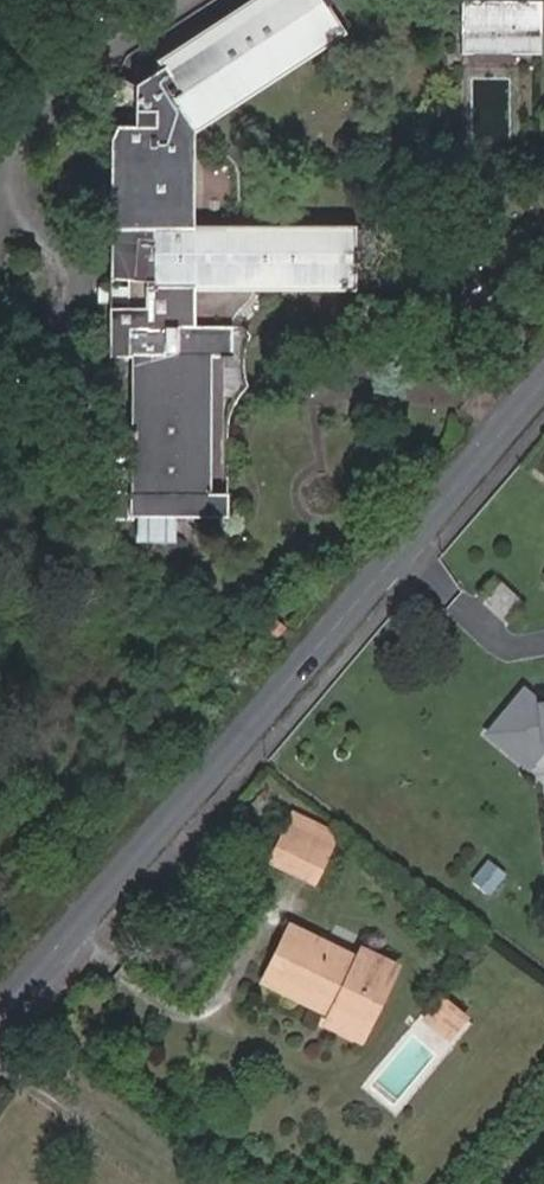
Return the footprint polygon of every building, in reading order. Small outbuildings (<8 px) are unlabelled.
[(371,34),(353,0),(273,0),(184,47),(188,56),(157,72),(156,118),(130,116),(126,125),(118,343),(142,344),(137,480),(102,478),(102,504),(224,510),(226,486),(220,486),(227,356),(238,357),(240,321),(266,286),(362,291),(365,232),(208,223),(215,118),(371,34)] [(467,55),(543,58),(543,0),(470,0),(467,55)] [(494,727),(534,761),(543,749),(543,697),(538,698),(527,689),(494,727)] [(355,871),(314,849),(296,883),(339,903),(355,871)] [(385,979),(315,946),(289,1005),(357,1034),(353,1045),(388,1062),(426,987),(389,968),(385,979)] [(490,1035),(469,1019),(454,1038),(474,1054),(490,1035)]
